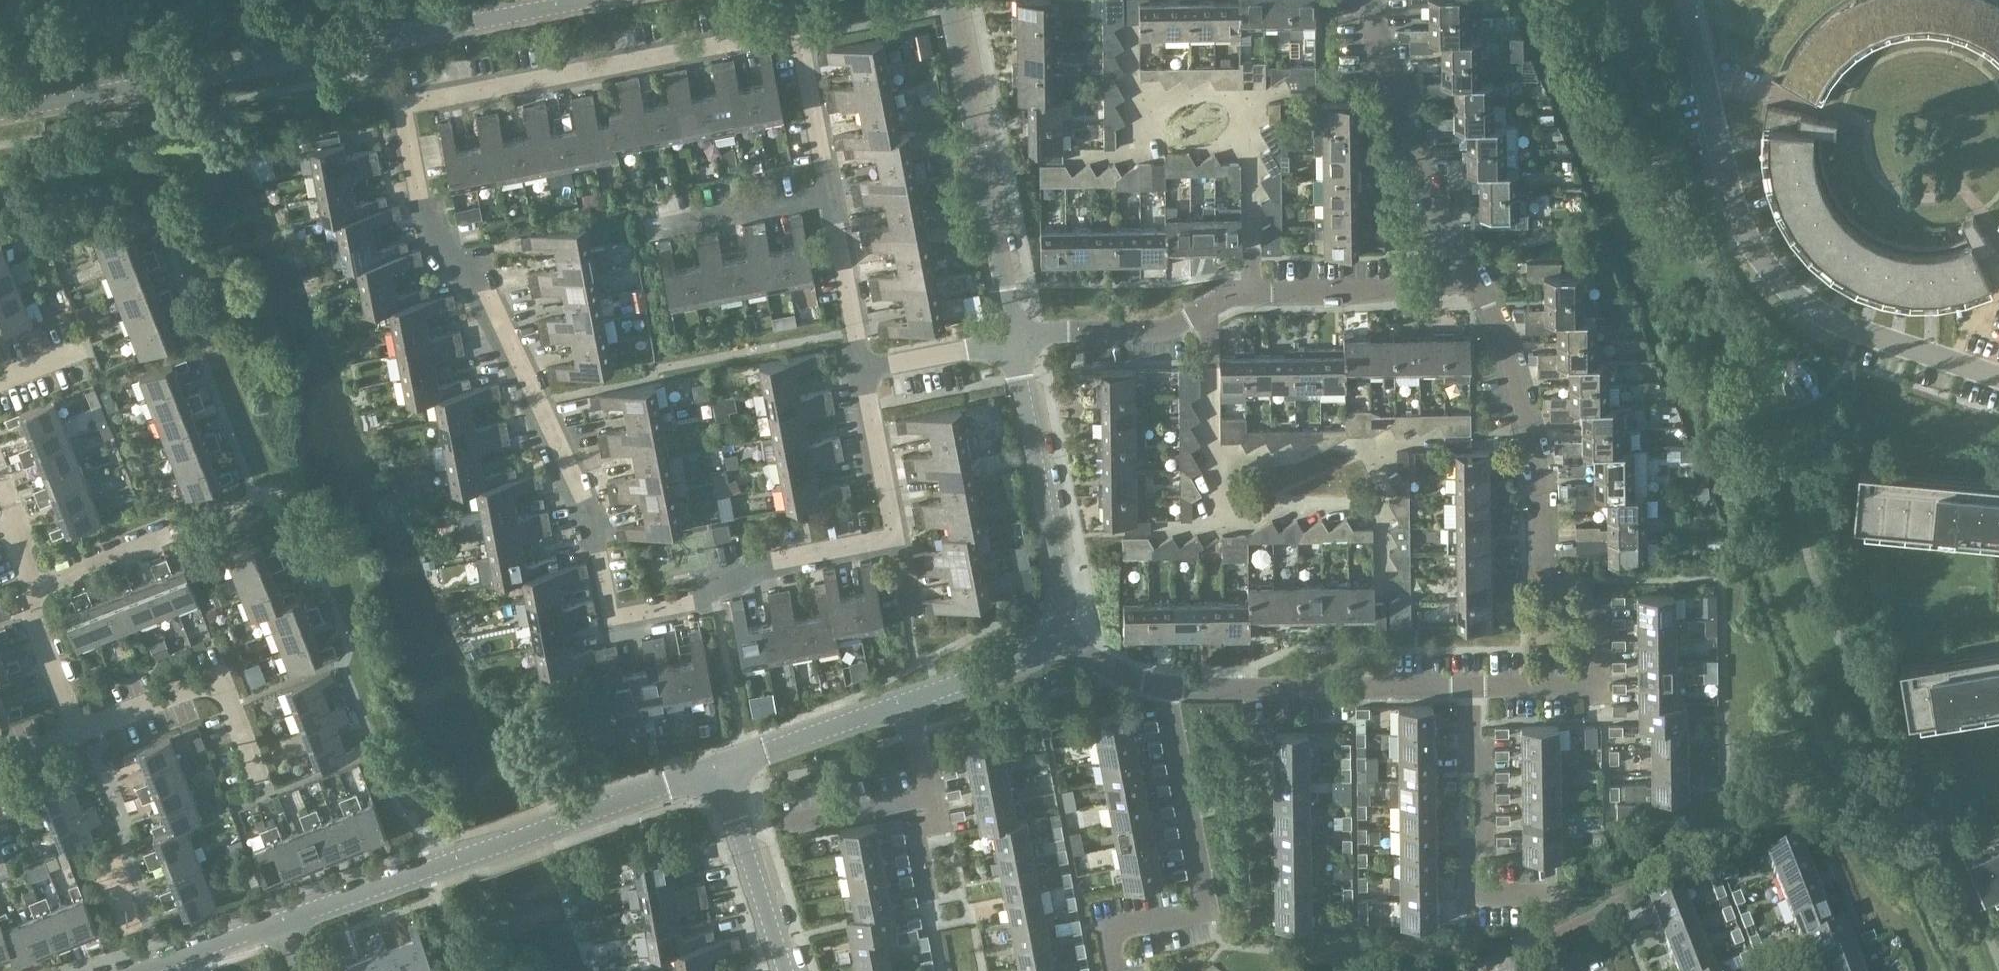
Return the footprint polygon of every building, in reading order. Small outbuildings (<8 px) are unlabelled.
[(1050,22),(1050,0),(1014,0),(1014,13),(1011,14),(1011,23),(1050,22)] [(1101,21),(1107,21),(1112,28),(1122,21),(1122,0),(1101,0),(1101,21)] [(1164,34),(1163,0),(1126,0),(1126,21),(1138,21),(1139,34),(1164,34)] [(1164,34),(1189,33),(1188,0),(1163,0),(1164,34)] [(1189,33),(1213,33),(1213,0),(1188,0),(1189,33)] [(1213,33),(1229,33),(1229,40),(1239,40),(1239,32),(1239,23),(1238,23),(1237,0),(1213,0),(1213,33)] [(1238,23),(1239,23),(1239,32),(1250,32),(1250,23),(1263,22),(1263,0),(1237,0),(1238,23)] [(1288,22),(1288,0),(1263,0),(1263,22),(1279,22),(1279,32),(1288,32),(1288,22)] [(1288,22),(1314,22),(1313,0),(1288,0),(1288,22)] [(1467,15),(1466,0),(1408,0),(1408,3),(1426,3),(1427,15),(1467,15)] [(1890,30),(1880,0),(1862,0),(1853,4),(1871,38),(1890,30)] [(1910,26),(1906,0),(1880,0),(1890,30),(1910,26)] [(1910,26),(1930,25),(1931,0),(1906,0),(1910,26)] [(1930,25),(1950,27),(1956,0),(1931,0),(1930,25)] [(1950,27),(1969,33),(1982,0),(1956,0),(1950,27)] [(1988,0),(1982,0),(1969,33),(1987,43),(1998,25),(1998,6),(1988,0)] [(1853,4),(1831,18),(1854,48),(1871,38),(1853,4)] [(1397,39),(1409,39),(1467,38),(1467,36),(1467,15),(1427,15),(1427,27),(1397,27),(1397,39)] [(1831,18),(1811,36),(1840,62),(1854,48),(1831,18)] [(1101,21),(1102,46),(1108,46),(1112,53),(1123,46),(1112,28),(1107,21),(1101,21)] [(1015,32),(1015,48),(1050,47),(1050,22),(1011,23),(1011,32),(1015,32)] [(1439,47),(1439,59),(1479,58),(1479,36),(1467,36),(1467,38),(1409,39),(1409,50),(1432,50),(1432,47),(1439,47)] [(1811,36),(1795,58),(1827,78),(1840,62),(1811,36)] [(849,57),(852,69),(885,63),(880,38),(817,51),(819,62),(849,57)] [(1102,46),(1102,71),(1107,71),(1112,78),(1123,70),(1112,53),(1108,46),(1102,46)] [(1051,72),(1050,47),(1015,48),(1015,63),(1012,63),(1012,72),(1051,72)] [(763,82),(751,85),(757,119),(782,114),(769,49),(758,51),(763,82)] [(757,119),(751,85),(738,87),(733,56),(722,58),(734,123),(757,119)] [(710,128),(734,123),(722,58),(711,60),(717,91),(704,94),(710,128)] [(1421,71),(1421,82),(1480,82),(1480,80),(1479,58),(1439,59),(1439,71),(1421,71)] [(1818,97),(1827,78),(1795,58),(1783,82),(1772,77),(1772,78),(1818,97)] [(1252,86),(1251,60),(1239,61),(1239,65),(1239,86),(1252,86)] [(1264,60),(1251,60),(1252,86),(1265,85),(1264,60)] [(826,99),(890,86),(885,63),(852,69),(854,82),(824,88),(826,99)] [(1269,82),(1282,74),(1289,71),(1289,64),(1269,64),(1269,82)] [(1314,64),(1289,64),(1289,71),(1282,74),(1289,85),(1314,85),(1314,64)] [(686,132),(710,128),(704,94),(691,96),(685,65),(674,67),(686,132)] [(1214,65),(1189,66),(1189,71),(1182,76),(1190,87),(1207,75),(1214,71),(1214,65)] [(1239,65),(1214,65),(1214,71),(1207,75),(1215,87),(1239,86),(1239,65)] [(1165,71),(1165,66),(1138,67),(1139,77),(1156,77),(1157,76),(1165,71)] [(1189,66),(1165,66),(1165,71),(1157,76),(1165,87),(1182,76),(1189,71),(1189,66)] [(669,100),(656,103),(662,137),(686,132),(674,67),(663,69),(669,100)] [(1102,71),(1103,96),(1108,96),(1113,103),(1123,96),(1112,78),(1107,71),(1102,71)] [(1062,72),(1051,72),(1012,72),(1012,82),(1016,82),(1016,98),(1026,98),(1051,98),(1051,96),(1051,83),(1062,83),(1062,72)] [(662,137),(656,103),(643,105),(637,75),(627,76),(639,141),(662,137)] [(608,112),(609,120),(614,146),(616,146),(639,141),(627,76),(616,78),(622,109),(608,112)] [(1492,80),(1480,80),(1480,82),(1421,82),(1421,94),(1444,94),(1444,91),(1452,91),(1452,103),(1492,103),(1492,80)] [(894,110),(890,86),(826,99),(828,109),(858,103),(861,116),(894,110)] [(1290,89),(1290,101),(1314,101),(1315,89),(1290,89)] [(592,92),(581,94),(593,159),(617,154),(616,146),(614,146),(609,120),(597,122),(592,92)] [(593,159),(581,94),(570,96),(576,126),(563,129),(570,163),(593,159)] [(1022,112),(1022,122),(1061,121),(1061,96),(1051,96),(1051,98),(1026,98),(1026,112),(1022,112)] [(1103,96),(1103,121),(1110,121),(1114,127),(1124,121),(1113,103),(1108,96),(1103,96)] [(1320,126),(1359,125),(1359,116),(1355,116),(1355,100),(1320,101),(1320,126)] [(546,168),(570,163),(563,129),(550,131),(545,101),(534,103),(546,168)] [(1268,119),(1269,120),(1273,127),(1280,127),(1279,101),(1268,101),(1268,119)] [(522,172),(546,168),(534,103),(523,105),(528,135),(515,138),(522,172)] [(1433,115),(1433,126),(1492,126),(1492,124),(1492,103),(1452,103),(1452,115),(1433,115)] [(1969,234),(1952,240),(1935,244),(1916,244),(1899,241),(1881,235),(1865,225),(1851,213),(1840,199),(1831,184),(1824,167),(1821,149),(1821,131),(1837,132),(1838,120),(1767,104),(1764,124),(1770,125),(1770,154),(1775,180),(1784,206),(1797,229),(1815,250),(1836,268),(1860,281),(1886,290),(1912,295),(1939,295),(1966,290),(1979,285),(1992,280),(1995,286),(1998,284),(1998,253),(1974,215),(1963,220),(1969,234)] [(497,110),(486,112),(498,177),(522,172),(515,138),(502,140),(497,110)] [(835,146),(843,145),(899,134),(899,133),(894,110),(861,116),(863,129),(833,135),(835,146)] [(498,177),(486,112),(475,114),(481,145),(468,147),(475,181),(498,177)] [(451,186),(475,181),(468,147),(456,150),(450,118),(438,121),(451,186)] [(1280,152),(1280,127),(1273,127),(1269,120),(1258,127),(1270,145),(1274,152),(1280,152)] [(1061,159),(1061,121),(1022,122),(1023,131),(1026,131),(1027,147),(1037,147),(1037,159),(1061,159)] [(1110,121),(1103,121),(1104,146),(1115,146),(1115,129),(1114,127),(1110,121)] [(1464,134),(1465,147),(1517,146),(1516,124),(1492,124),(1492,126),(1433,126),(1433,138),(1457,138),(1457,134),(1464,134)] [(1359,134),(1359,125),(1320,126),(1321,151),(1356,150),(1355,135),(1359,134)] [(875,150),(878,163),(911,156),(907,131),(899,133),(899,134),(843,145),(845,156),(875,150)] [(309,147),(313,171),(378,158),(376,147),(345,153),(343,140),(309,147)] [(1291,142),(1290,180),(1318,181),(1319,143),(1291,142)] [(1280,177),(1280,152),(1274,152),(1270,145),(1258,152),(1270,170),(1274,177),(1280,177)] [(1445,159),(1446,171),(1505,170),(1505,168),(1517,168),(1517,146),(1465,147),(1465,159),(1445,159)] [(1321,151),(1321,176),(1360,175),(1360,166),(1356,166),(1356,150),(1321,151)] [(1164,174),(1191,173),(1191,166),(1196,163),(1189,152),(1163,153),(1164,161),(1164,174)] [(1191,173),(1216,173),(1216,165),(1220,163),(1213,152),(1196,163),(1191,166),(1191,173)] [(911,156),(878,163),(880,175),(850,181),(852,192),(916,180),(911,156)] [(378,158),(313,171),(318,195),(352,188),(350,175),(380,169),(378,158)] [(1445,159),(1436,159),(1439,171),(1446,171),(1445,159)] [(1092,183),(1114,183),(1113,176),(1121,172),(1114,161),(1096,173),(1092,176),(1092,183)] [(1139,162),(1121,172),(1113,176),(1114,183),(1114,188),(1165,187),(1164,174),(1164,161),(1139,162)] [(1222,161),(1220,163),(1216,165),(1216,173),(1226,172),(1227,187),(1239,187),(1239,161),(1222,161)] [(1067,184),(1092,183),(1092,176),(1096,173),(1089,162),(1072,173),(1067,177),(1067,184)] [(1039,184),(1067,184),(1067,177),(1072,173),(1064,163),(1039,163),(1039,184)] [(1505,170),(1446,171),(1446,182),(1469,182),(1469,179),(1477,179),(1477,190),(1517,190),(1517,168),(1505,168),(1505,170)] [(1280,201),(1280,177),(1274,177),(1270,170),(1259,177),(1270,195),(1274,201),(1280,201)] [(1360,175),(1321,176),(1321,201),(1356,200),(1356,185),(1360,185),(1360,175)] [(921,203),(916,180),(852,192),(854,203),(884,197),(887,210),(921,203)] [(355,201),(352,188),(318,195),(323,219),(334,217),(334,216),(387,206),(385,195),(355,201)] [(1518,225),(1517,190),(1477,190),(1477,202),(1469,202),(1469,226),(1518,225)] [(1281,226),(1280,201),(1274,201),(1270,195),(1259,202),(1270,220),(1275,226),(1281,226)] [(1356,216),(1356,200),(1321,201),(1322,215),(1313,215),(1314,226),(1360,225),(1360,216),(1356,216)] [(1174,250),(1190,250),(1189,214),(1176,214),(1176,202),(1164,202),(1164,224),(1165,254),(1174,253),(1174,250)] [(334,217),(339,240),(373,234),(370,221),(401,215),(399,203),(387,206),(334,216),(334,217)] [(858,228),(861,239),(925,227),(921,203),(887,210),(889,222),(858,228)] [(1214,206),(1214,213),(1215,252),(1224,252),(1224,249),(1240,248),(1240,205),(1214,206)] [(795,245),(782,247),(788,282),(813,277),(800,212),(789,214),(795,245)] [(1214,213),(1189,214),(1190,250),(1205,249),(1205,253),(1215,252),(1214,213)] [(92,233),(100,253),(134,240),(130,227),(144,222),(141,214),(127,219),(126,219),(92,233)] [(763,219),(752,221),(765,286),(788,282),(782,247),(769,250),(763,219)] [(1281,252),(1281,226),(1275,226),(1270,220),(1259,227),(1260,252),(1281,252)] [(765,286),(752,221),(741,223),(747,254),(735,256),(741,291),(765,286)] [(553,241),(555,254),(589,247),(585,223),(520,235),(523,247),(553,241)] [(1164,224),(1139,225),(1140,260),(1156,260),(1156,264),(1165,263),(1165,254),(1164,224)] [(1114,225),(1090,226),(1090,261),(1106,260),(1106,264),(1115,264),(1114,225)] [(1139,225),(1114,225),(1115,264),(1124,264),(1124,260),(1140,260),(1139,225)] [(1360,225),(1314,226),(1314,236),(1313,236),(1313,251),(1357,251),(1357,235),(1360,235),(1360,225)] [(1066,265),(1065,226),(1039,227),(1040,262),(1056,261),(1056,265),(1066,265)] [(1075,261),(1090,261),(1090,226),(1065,226),(1066,265),(1075,265),(1075,261)] [(893,244),(896,257),(930,250),(925,227),(861,239),(863,250),(893,244)] [(718,295),(741,291),(735,256),(722,259),(716,228),(705,230),(718,295)] [(694,300),(718,295),(705,230),(695,232),(700,263),(688,265),(694,300)] [(373,234),(339,240),(343,265),(355,263),(355,261),(408,251),(406,240),(375,246),(373,234)] [(670,304),(694,300),(688,265),(675,268),(669,237),(658,239),(670,304)] [(134,240),(100,253),(107,273),(156,254),(153,246),(139,252),(134,240)] [(9,262),(1,241),(0,241),(0,265),(9,262)] [(528,272),(530,283),(594,271),(589,247),(555,254),(558,267),(528,272)] [(420,248),(408,251),(355,261),(355,263),(359,285),(394,279),(391,266),(422,260),(420,248)] [(930,250),(896,257),(898,270),(867,276),(869,286),(934,274),(930,250)] [(159,262),(156,254),(107,273),(115,293),(150,279),(145,267),(159,262)] [(1543,284),(1543,296),(1582,295),(1582,273),(1559,273),(1559,260),(1525,261),(1526,284),(1543,284)] [(16,282),(9,262),(0,265),(0,288),(16,282)] [(594,271),(530,283),(532,294),(562,288),(564,301),(598,294),(594,271)] [(939,298),(934,274),(869,286),(871,297),(902,291),(905,304),(939,298)] [(150,279),(115,293),(123,313),(172,294),(169,286),(155,292),(150,279)] [(396,291),(394,279),(359,285),(364,310),(388,305),(388,304),(429,296),(427,285),(396,291)] [(24,301),(16,282),(0,288),(0,311),(24,301)] [(640,286),(628,288),(632,308),(644,306),(640,286)] [(388,305),(392,329),(426,322),(424,309),(454,303),(452,292),(429,296),(388,304),(388,305)] [(175,302),(172,294),(123,313),(131,333),(166,319),(161,307),(175,302)] [(603,318),(598,294),(564,301),(567,313),(536,319),(538,330),(603,318)] [(1524,308),(1524,319),(1582,318),(1582,317),(1582,295),(1543,296),(1544,307),(1524,308)] [(943,322),(939,298),(905,304),(907,317),(877,323),(879,335),(943,322)] [(24,301),(0,311),(0,335),(32,322),(24,301)] [(1524,309),(1511,309),(1516,319),(1524,319),(1524,309)] [(1594,317),(1582,317),(1582,318),(1524,319),(1525,331),(1547,330),(1547,328),(1555,328),(1555,339),(1595,339),(1594,317)] [(607,341),(603,318),(538,330),(541,341),(571,335),(573,348),(607,341)] [(170,331),(166,319),(131,333),(139,353),(174,340),(173,339),(187,334),(184,326),(170,331)] [(392,329),(397,352),(462,340),(459,328),(429,334),(426,322),(392,329)] [(1434,333),(1418,334),(1418,369),(1443,368),(1443,329),(1433,330),(1434,333)] [(1443,329),(1443,368),(1443,379),(1469,378),(1468,333),(1452,333),(1452,329),(1443,329)] [(1393,385),(1393,369),(1392,330),(1383,330),(1383,334),(1368,334),(1368,369),(1381,369),(1381,385),(1393,385)] [(1393,369),(1418,369),(1418,334),(1402,334),(1402,330),(1392,330),(1393,369)] [(1342,331),(1343,347),(1343,386),(1354,386),(1353,370),(1368,369),(1368,334),(1352,335),(1352,331),(1342,331)] [(1536,351),(1536,363),(1595,362),(1595,360),(1595,339),(1555,339),(1556,351),(1536,351)] [(401,376),(435,369),(433,357),(464,351),(462,340),(397,352),(401,376)] [(612,365),(607,341),(573,348),(576,361),(545,366),(547,378),(612,365)] [(1304,386),(1319,386),(1318,347),(1302,347),(1302,348),(1293,348),(1294,396),(1305,396),(1304,386)] [(1334,347),(1318,347),(1319,386),(1343,386),(1343,347),(1334,347)] [(1268,352),(1269,387),(1283,387),(1283,397),(1294,396),(1293,348),(1284,348),(1284,352),(1268,352)] [(1218,387),(1244,387),(1244,349),(1235,349),(1235,353),(1218,353),(1218,387)] [(1244,349),(1244,387),(1244,397),(1255,397),(1255,387),(1269,387),(1268,352),(1252,352),(1252,349),(1244,349)] [(759,363),(763,387),(797,381),(795,368),(825,362),(823,350),(759,363)] [(139,375),(147,395),(179,383),(175,371),(189,365),(185,357),(171,363),(171,362),(139,375)] [(1607,360),(1595,360),(1595,362),(1536,363),(1537,375),(1559,374),(1559,372),(1567,372),(1567,384),(1607,383),(1607,360)] [(1785,378),(1784,380),(1792,394),(1808,396),(1817,383),(1818,380),(1810,366),(1794,365),(1785,378)] [(1096,385),(1096,394),(1145,394),(1144,382),(1134,383),(1134,368),(1099,369),(1100,385),(1096,385)] [(1178,368),(1178,393),(1185,393),(1189,400),(1199,392),(1199,368),(1178,368)] [(438,382),(435,369),(401,376),(406,400),(434,395),(433,394),(471,387),(469,376),(438,382)] [(1660,370),(1624,369),(1623,381),(1659,383),(1660,370)] [(763,387),(768,411),(832,398),(830,388),(799,393),(797,381),(763,387)] [(434,395),(438,418),(472,412),(470,399),(500,393),(498,382),(471,387),(433,394),(434,395)] [(622,401),(624,413),(659,407),(654,382),(590,395),(592,406),(622,401)] [(179,383),(147,395),(155,415),(201,397),(198,389),(184,395),(179,383)] [(1549,396),(1549,407),(1607,406),(1607,404),(1607,383),(1567,384),(1567,395),(1549,396)] [(738,384),(716,386),(719,410),(740,408),(738,384)] [(1178,393),(1178,418),(1185,418),(1189,425),(1199,418),(1189,400),(1185,393),(1178,393)] [(1100,403),(1100,419),(1135,418),(1135,405),(1145,405),(1145,394),(1096,394),(1096,403),(1100,403)] [(22,419),(27,431),(62,418),(54,397),(19,411),(5,417),(8,425),(22,419)] [(204,405),(201,397),(155,415),(163,435),(195,422),(190,410),(204,405)] [(772,434),(806,427),(803,415),(834,409),(832,398),(768,411),(772,434)] [(1620,404),(1607,404),(1607,406),(1549,407),(1549,419),(1572,418),(1572,415),(1579,415),(1580,427),(1620,426),(1620,404)] [(596,432),(599,443),(663,430),(659,407),(624,413),(627,426),(596,432)] [(928,425),(930,438),(964,431),(959,407),(895,419),(897,431),(928,425)] [(1357,434),(1357,408),(1344,409),(1344,427),(1344,434),(1357,434)] [(1370,433),(1387,423),(1395,419),(1395,412),(1380,412),(1370,408),(1357,408),(1357,434),(1370,433)] [(442,442),(507,430),(505,419),(475,424),(472,412),(438,418),(442,442)] [(1395,433),(1411,423),(1419,419),(1419,412),(1395,412),(1395,419),(1387,423),(1395,433)] [(1419,419),(1411,423),(1419,433),(1437,423),(1443,419),(1443,412),(1419,412),(1419,419)] [(1469,412),(1443,412),(1443,419),(1437,423),(1444,432),(1469,432),(1469,412)] [(1219,440),(1238,440),(1245,434),(1245,428),(1244,428),(1244,417),(1231,417),(1231,414),(1219,414),(1219,440)] [(18,449),(21,457),(69,438),(62,418),(27,431),(32,444),(18,449)] [(1135,433),(1135,418),(1100,419),(1100,435),(1096,435),(1096,444),(1145,443),(1145,432),(1135,433)] [(1178,418),(1178,443),(1185,443),(1189,450),(1199,442),(1189,425),(1185,418),(1178,418)] [(195,422),(163,435),(170,455),(217,437),(214,429),(200,434),(195,422)] [(1561,439),(1562,451),(1620,450),(1620,448),(1620,426),(1580,427),(1580,439),(1561,439)] [(808,440),(806,427),(772,434),(776,457),(841,445),(839,434),(808,440)] [(1296,427),(1270,428),(1270,434),(1262,439),(1270,449),(1288,438),(1296,433),(1296,427)] [(1296,433),(1288,438),(1296,448),(1312,438),(1320,434),(1320,427),(1296,427),(1296,433)] [(1344,427),(1320,427),(1320,434),(1312,438),(1320,448),(1344,434),(1344,427)] [(1245,434),(1238,440),(1245,449),(1262,439),(1270,434),(1270,428),(1245,428),(1245,434)] [(509,440),(507,430),(442,442),(447,465),(481,459),(479,446),(509,440)] [(663,430),(599,443),(601,454),(631,448),(634,460),(668,454),(663,430)] [(902,456),(904,467),(969,455),(964,431),(930,438),(933,450),(902,456)] [(1452,450),(1453,474),(1488,473),(1488,458),(1492,457),(1492,448),(1470,449),(1470,436),(1444,437),(1444,450),(1452,450)] [(220,445),(217,437),(170,455),(178,475),(211,462),(206,450),(220,445)] [(77,457),(69,438),(21,457),(24,465),(38,459),(43,471),(77,457)] [(1101,454),(1101,469),(1136,469),(1135,455),(1145,455),(1145,443),(1096,444),(1097,454),(1101,454)] [(1178,443),(1179,468),(1185,468),(1190,475),(1200,468),(1189,450),(1185,443),(1178,443)] [(843,456),(841,445),(776,457),(781,481),(815,475),(812,462),(843,456)] [(1642,448),(1620,448),(1620,450),(1562,451),(1562,462),(1585,462),(1585,459),(1592,458),(1592,471),(1642,470),(1642,448)] [(1396,467),(1397,469),(1401,475),(1408,475),(1407,449),(1395,450),(1396,467)] [(606,479),(608,490),(672,477),(668,454),(634,460),(636,473),(606,479)] [(937,472),(939,485),(973,478),(969,455),(904,467),(906,478),(937,472)] [(34,489),(37,497),(85,477),(77,457),(43,471),(48,483),(34,489)] [(481,459),(447,465),(452,490),(475,485),(475,484),(516,476),(514,466),(484,472),(481,459)] [(215,474),(211,462),(178,475),(186,495),(219,483),(218,482),(232,477),(229,469),(215,474)] [(1861,467),(1856,522),(1867,523),(1866,529),(1998,541),(1998,480),(1861,467)] [(1200,492),(1190,475),(1185,468),(1179,468),(1179,493),(1186,493),(1190,498),(1200,492)] [(1136,493),(1136,469),(1101,469),(1101,485),(1097,485),(1097,494),(1136,493)] [(1386,475),(1397,494),(1401,500),(1408,500),(1408,475),(1401,475),(1397,469),(1386,475)] [(1566,495),(1574,494),(1633,494),(1633,491),(1645,491),(1645,470),(1642,470),(1592,471),(1593,483),(1566,483),(1566,495)] [(540,471),(516,476),(475,484),(475,485),(480,508),(514,502),(512,489),(542,483),(540,471)] [(1488,473),(1453,474),(1453,499),(1492,498),(1492,489),(1488,489),(1488,473)] [(817,488),(815,475),(781,481),(785,505),(850,493),(848,482),(817,488)] [(93,497),(85,477),(37,497),(40,504),(54,499),(58,511),(93,497)] [(672,477),(608,490),(610,501),(640,495),(643,508),(677,501),(672,477)] [(973,478),(939,485),(942,497),(911,503),(914,514),(978,502),(973,478)] [(1633,494),(1574,494),(1574,506),(1597,506),(1597,502),(1605,502),(1605,514),(1645,514),(1645,491),(1633,491),(1633,494)] [(1136,518),(1136,493),(1097,494),(1097,503),(1102,503),(1102,519),(1124,519),(1124,531),(1149,531),(1149,518),(1136,518)] [(1186,493),(1179,493),(1179,518),(1191,518),(1191,501),(1190,498),(1186,493)] [(1401,500),(1397,494),(1386,500),(1397,518),(1401,524),(1408,524),(1408,500),(1401,500)] [(101,518),(93,497),(58,511),(63,523),(49,529),(52,537),(66,531),(67,531),(101,518)] [(1492,507),(1492,498),(1453,499),(1454,524),(1489,523),(1488,507),(1492,507)] [(682,526),(677,501),(643,508),(645,520),(614,526),(617,538),(682,526)] [(480,508),(484,532),(549,520),(546,509),(516,514),(514,502),(480,508)] [(982,526),(978,502),(914,514),(916,525),(946,519),(948,532),(975,527),(982,526)] [(711,509),(690,510),(691,521),(711,520),(711,509)] [(1645,536),(1645,514),(1605,514),(1605,526),(1598,526),(1598,523),(1574,524),(1574,537),(1645,536)] [(1346,517),(1327,528),(1321,532),(1321,539),(1345,539),(1345,532),(1352,528),(1346,517)] [(1247,540),(1272,540),(1272,533),(1278,529),(1271,518),(1246,533),(1247,540)] [(1272,540),(1297,539),(1297,533),(1303,529),(1296,518),(1278,529),(1272,533),(1272,540)] [(1297,539),(1321,539),(1321,532),(1327,528),(1321,518),(1303,529),(1297,533),(1297,539)] [(1387,525),(1398,543),(1402,550),(1409,550),(1408,524),(1401,524),(1397,518),(1387,525)] [(489,555),(523,549),(520,536),(551,531),(549,520),(484,532),(489,555)] [(714,540),(731,536),(728,521),(711,524),(714,540)] [(1446,549),(1454,549),(1493,548),(1493,539),(1489,539),(1489,523),(1454,524),(1446,524),(1446,549)] [(1345,532),(1345,539),(1371,538),(1371,526),(1354,526),(1352,528),(1345,532)] [(979,551),(975,527),(948,532),(941,533),(943,546),(913,552),(915,563),(979,551)] [(1234,534),(1234,559),(1247,558),(1247,540),(1246,533),(1234,534)] [(1147,549),(1147,556),(1172,555),(1172,548),(1178,545),(1172,534),(1153,545),(1147,549)] [(1196,534),(1178,545),(1172,548),(1172,555),(1197,555),(1197,548),(1202,544),(1196,534)] [(1222,559),(1234,559),(1234,534),(1221,534),(1222,559)] [(1122,556),(1147,556),(1147,549),(1153,545),(1147,535),(1122,535),(1122,556)] [(1646,558),(1645,536),(1574,537),(1575,550),(1598,549),(1598,546),(1606,546),(1606,559),(1646,558)] [(226,554),(234,575),(281,557),(278,549),(264,554),(259,542),(226,554)] [(1387,550),(1398,568),(1403,575),(1409,575),(1409,550),(1402,550),(1398,543),(1387,550)] [(1493,548),(1454,549),(1455,573),(1489,573),(1489,557),(1493,557),(1493,548)] [(525,561),(523,549),(489,555),(493,580),(521,575),(520,573),(557,566),(556,555),(525,561)] [(979,551),(915,563),(917,574),(947,568),(950,581),(984,574),(979,551)] [(166,556),(158,559),(176,606),(197,598),(184,566),(171,570),(166,556)] [(281,557),(234,575),(242,595),(274,582),(270,570),(284,565),(281,557)] [(155,577),(143,581),(156,614),(176,606),(158,559),(150,563),(155,577)] [(852,594),(858,628),(883,623),(871,559),(859,561),(864,592),(852,594)] [(521,575),(525,598),(559,591),(557,579),(588,573),(585,561),(557,566),(520,573),(521,575)] [(822,568),(824,579),(835,632),(836,632),(858,628),(852,594),(839,596),(834,566),(822,568)] [(1403,575),(1398,568),(1387,575),(1398,593),(1402,599),(1409,599),(1409,575),(1403,575)] [(126,572),(118,575),(136,621),(156,614),(143,581),(131,586),(126,572)] [(1490,588),(1489,573),(1455,573),(1455,599),(1493,598),(1493,588),(1490,588)] [(989,599),(984,574),(950,581),(952,594),(921,599),(924,612),(989,599)] [(116,629),(136,621),(118,575),(110,578),(116,592),(104,597),(116,629)] [(820,612),(807,615),(813,648),(838,644),(836,632),(835,632),(824,579),(814,581),(820,612)] [(1321,581),(1297,582),(1297,620),(1306,620),(1306,616),(1322,616),(1321,581)] [(1346,581),(1321,581),(1322,616),(1338,616),(1338,620),(1347,620),(1346,581)] [(1346,581),(1347,620),(1356,620),(1356,615),(1372,615),(1372,626),(1385,625),(1384,600),(1373,600),(1372,581),(1346,581)] [(279,594),(274,582),(242,595),(250,615),(266,609),(296,597),(296,596),(293,589),(279,594)] [(1257,617),(1273,617),(1272,582),(1246,582),(1246,598),(1248,598),(1248,621),(1257,621),(1257,617)] [(1288,620),(1297,620),(1297,582),(1272,582),(1273,617),(1288,617),(1288,620)] [(86,587),(79,590),(96,637),(116,629),(104,597),(92,601),(86,587)] [(813,648),(807,615),(794,617),(788,587),(778,589),(790,653),(813,648)] [(1418,593),(1424,609),(1440,603),(1435,588),(1418,593)] [(766,657),(790,653),(778,589),(767,591),(773,621),(760,624),(766,657)] [(76,645),(96,637),(79,590),(70,594),(76,608),(63,612),(76,645)] [(530,621),(594,609),(592,598),(562,604),(559,591),(525,598),(530,621)] [(1410,625),(1409,599),(1402,599),(1398,593),(1388,600),(1388,625),(1410,625)] [(1674,616),(1673,593),(1636,594),(1637,616),(1674,616)] [(1624,603),(1624,594),(1610,594),(1610,603),(1624,603)] [(266,609),(273,629),(320,611),(317,603),(303,608),(298,596),(296,596),(296,597),(266,609)] [(742,662),(766,657),(760,624),(747,626),(742,596),(730,598),(742,662)] [(1246,598),(1222,599),(1223,634),(1238,634),(1238,637),(1248,637),(1248,621),(1248,598),(1246,598)] [(1493,598),(1455,599),(1447,599),(1447,609),(1455,609),(1456,625),(1490,624),(1490,607),(1493,607),(1493,598)] [(10,613),(5,599),(0,601),(0,617),(10,613)] [(1173,599),(1148,600),(1148,639),(1157,639),(1157,635),(1173,635),(1173,599)] [(1198,599),(1173,599),(1173,635),(1189,634),(1189,639),(1198,638),(1198,599)] [(1222,599),(1198,599),(1198,638),(1208,638),(1208,634),(1223,634),(1222,599)] [(1139,639),(1148,639),(1148,600),(1122,600),(1123,636),(1139,635),(1139,639)] [(596,620),(594,609),(530,621),(534,645),(568,638),(566,625),(596,620)] [(320,611),(273,629),(281,648),(314,636),(309,624),(323,618),(320,611)] [(1624,616),(1611,616),(1611,625),(1624,625),(1624,616)] [(1637,638),(1674,638),(1674,616),(1637,616),(1637,638)] [(693,659),(681,662),(687,696),(712,691),(699,627),(688,629),(693,659)] [(687,696),(681,662),(668,664),(662,634),(652,636),(664,700),(687,696)] [(318,648),(314,636),(281,648),(289,669),(322,656),(321,656),(336,650),(332,642),(318,648)] [(640,705),(664,700),(652,636),(641,638),(647,668),(634,671),(640,705)] [(1624,637),(1611,637),(1611,646),(1624,646),(1624,637)] [(539,669),(594,659),(618,654),(615,642),(571,651),(568,638),(534,645),(539,669)] [(1674,638),(1637,638),(1637,660),(1674,659),(1674,638)] [(1902,664),(1911,718),(1921,717),(1922,723),(1998,711),(1998,649),(1902,664)] [(616,709),(640,705),(634,671),(621,673),(618,654),(594,659),(597,672),(608,670),(616,709)] [(6,670),(6,671),(20,665),(17,657),(3,663),(0,655),(0,673),(6,670)] [(1624,659),(1611,659),(1611,668),(1624,668),(1624,659)] [(1637,660),(1637,681),(1674,681),(1674,659),(1637,660)] [(9,679),(6,671),(6,670),(0,673),(0,682),(9,679)] [(284,688),(292,708),(325,696),(319,683),(333,677),(330,670),(284,688)] [(1624,681),(1611,681),(1611,690),(1625,689),(1624,681)] [(1637,704),(1674,703),(1674,681),(1637,681),(1637,704)] [(0,696),(0,720),(8,717),(8,716),(22,711),(19,703),(5,708),(0,696)] [(325,696),(292,708),(300,728),(346,710),(343,703),(330,708),(325,696)] [(772,697),(749,701),(752,713),(774,709),(772,697)] [(1638,724),(1650,723),(1685,723),(1684,712),(1675,712),(1674,703),(1637,704),(1638,712),(1638,724)] [(1625,704),(1612,704),(1612,713),(1625,712),(1625,704)] [(1355,706),(1355,715),(1368,714),(1368,705),(1355,706)] [(1397,705),(1397,730),(1432,729),(1431,705),(1397,705)] [(1091,716),(1096,738),(1132,731),(1128,709),(1091,716)] [(349,717),(346,710),(300,728),(308,748),(340,735),(335,723),(349,717)] [(1158,726),(1156,718),(1143,720),(1145,729),(1158,726)] [(1685,724),(1685,723),(1650,723),(1651,749),(1685,748),(1685,724)] [(1621,724),(1608,724),(1608,733),(1622,733),(1621,724)] [(1494,725),(1494,734),(1508,734),(1507,725),(1494,725)] [(1520,725),(1520,748),(1558,747),(1557,725),(1520,725)] [(1397,730),(1398,754),(1432,753),(1432,729),(1397,730)] [(1272,731),(1272,755),(1307,755),(1306,730),(1272,731)] [(1365,730),(1355,730),(1356,744),(1365,744),(1365,730)] [(1132,731),(1096,738),(1100,759),(1136,752),(1132,731)] [(1069,733),(1069,742),(1092,741),(1091,732),(1069,733)] [(963,740),(967,762),(1003,755),(999,734),(963,740)] [(1597,734),(1585,735),(1586,745),(1598,744),(1597,734)] [(140,756),(145,768),(177,755),(169,735),(137,748),(123,753),(126,762),(140,756)] [(345,748),(340,735),(308,748),(316,768),(362,751),(359,743),(345,748)] [(1162,748),(1160,739),(1147,742),(1149,750),(1162,748)] [(1349,754),(1349,741),(1340,741),(1340,754),(1349,754)] [(938,745),(940,754),(953,752),(951,743),(938,745)] [(1508,746),(1494,747),(1494,755),(1508,755),(1508,746)] [(1520,748),(1521,769),(1558,769),(1558,747),(1520,748)] [(1617,748),(1608,748),(1609,762),(1617,761),(1617,748)] [(1651,773),(1685,772),(1685,748),(1651,749),(1651,773)] [(1100,759),(1104,781),(1140,773),(1136,752),(1100,759)] [(1398,754),(1398,778),(1432,777),(1432,753),(1398,754)] [(1365,754),(1356,754),(1356,768),(1365,768),(1365,754)] [(136,786),(139,793),(185,775),(177,755),(145,768),(150,780),(136,786)] [(967,762),(972,784),(1007,777),(1003,755),(967,762)] [(1307,755),(1272,755),(1273,779),(1307,779),(1307,755)] [(1166,769),(1164,760),(1151,763),(1153,771),(1166,769)] [(955,764),(942,767),(944,776),(957,773),(955,764)] [(1350,778),(1349,764),(1340,765),(1341,778),(1350,778)] [(1508,768),(1495,769),(1495,777),(1508,777),(1508,768)] [(1558,769),(1521,769),(1521,791),(1558,790),(1558,769)] [(36,789),(44,810),(77,797),(72,784),(85,779),(82,771),(36,789)] [(1626,797),(1637,797),(1651,796),(1683,796),(1686,796),(1685,772),(1651,773),(1651,783),(1648,783),(1648,781),(1626,781),(1626,797)] [(1140,773),(1104,781),(1108,802),(1144,795),(1140,773)] [(193,795),(185,775),(139,793),(142,801),(156,796),(160,808),(193,795)] [(1012,798),(1007,777),(972,784),(976,805),(1012,798)] [(1065,778),(1067,800),(1079,799),(1076,777),(1065,778)] [(1432,777),(1398,778),(1398,802),(1433,801),(1432,777)] [(1365,778),(1356,778),(1356,792),(1356,802),(1366,802),(1369,802),(1369,792),(1366,792),(1365,778)] [(1307,803),(1307,779),(1273,779),(1273,803),(1307,803)] [(1170,790),(1168,781),(1155,784),(1157,793),(1170,790)] [(1618,784),(1609,784),(1609,797),(1618,797),(1618,784)] [(959,785),(946,788),(948,797),(961,794),(959,785)] [(1350,802),(1350,788),(1341,789),(1341,802),(1350,802)] [(1508,790),(1495,790),(1495,799),(1508,799),(1508,790)] [(1558,812),(1558,790),(1521,791),(1521,812),(1558,812)] [(356,791),(347,795),(365,842),(386,834),(372,800),(361,804),(356,791)] [(201,816),(193,795),(160,808),(165,820),(151,825),(154,833),(185,821),(185,822),(201,816)] [(344,811),(332,816),(346,850),(365,842),(347,795),(339,798),(344,811)] [(1149,816),(1144,795),(1108,802),(1112,823),(1149,816)] [(77,797),(44,810),(52,830),(98,812),(95,805),(82,810),(77,797)] [(1016,820),(1016,819),(1012,798),(976,805),(980,827),(991,824),(1016,820)] [(1398,802),(1399,826),(1433,825),(1433,801),(1398,802)] [(1616,801),(1616,817),(1633,817),(1633,801),(1616,801)] [(1366,802),(1356,802),(1356,816),(1366,816),(1366,802)] [(1174,811),(1172,803),(1159,805),(1161,814),(1174,811)] [(1307,803),(1273,803),(1274,828),(1308,827),(1307,803)] [(326,858),(346,850),(332,816),(321,820),(316,807),(307,810),(326,858)] [(963,807),(950,809),(952,818),(965,815),(963,807)] [(304,827),(293,831),(306,866),(326,858),(307,810),(299,814),(304,827)] [(101,819),(98,812),(52,830),(60,850),(93,837),(88,824),(101,819)] [(1508,812),(1495,812),(1495,821),(1508,821),(1508,812)] [(1559,833),(1558,812),(1521,812),(1521,834),(1559,833)] [(1350,826),(1350,813),(1341,813),(1341,826),(1350,826)] [(1149,816),(1112,823),(1116,844),(1153,837),(1149,816)] [(991,824),(996,848),(1030,841),(1025,817),(1016,819),(1016,820),(991,824)] [(143,852),(146,860),(193,841),(185,822),(185,821),(154,833),(152,833),(157,846),(143,852)] [(839,828),(843,850),(880,843),(875,821),(839,828)] [(1063,835),(1060,822),(1051,824),(1054,837),(1063,835)] [(286,874),(306,866),(293,831),(281,836),(276,823),(268,826),(286,874)] [(1178,833),(1177,824),(1164,826),(1165,835),(1178,833)] [(1433,825),(1399,826),(1399,850),(1433,849),(1433,825)] [(265,882),(286,874),(268,826),(259,829),(264,842),(252,847),(265,882)] [(1366,826),(1357,826),(1357,840),(1366,840),(1366,826)] [(1308,851),(1308,827),(1274,828),(1274,852),(1308,851)] [(1977,871),(1986,893),(1996,889),(1998,895),(1998,894),(1998,827),(1964,843),(1977,871)] [(905,839),(904,830),(891,832),(892,841),(905,839)] [(1509,833),(1495,833),(1495,842),(1509,842),(1509,833)] [(1559,855),(1559,833),(1521,834),(1522,856),(1559,855)] [(1351,850),(1350,836),(1342,837),(1342,850),(1351,850)] [(1157,858),(1153,837),(1116,844),(1120,865),(1157,858)] [(163,862),(168,874),(200,861),(193,841),(146,860),(149,867),(163,862)] [(996,848),(1000,871),(1035,865),(1030,841),(996,848)] [(880,843),(843,850),(847,871),(884,864),(880,843)] [(1766,856),(1775,879),(1808,866),(1799,844),(1766,856)] [(637,880),(670,874),(668,862),(699,857),(697,845),(633,857),(637,880)] [(1182,854),(1181,845),(1168,848),(1169,856),(1182,854)] [(1067,859),(1065,846),(1056,847),(1059,860),(1067,859)] [(1433,873),(1433,849),(1399,850),(1399,874),(1433,873)] [(1366,850),(1357,850),(1357,864),(1367,864),(1366,850)] [(908,851),(895,854),(896,862),(909,860),(908,851)] [(1308,875),(1308,851),(1274,852),(1274,876),(1308,875)] [(1161,880),(1157,858),(1120,865),(1125,887),(1161,880)] [(159,892),(162,899),(208,881),(200,861),(168,874),(173,886),(159,892)] [(1342,861),(1342,871),(1342,874),(1351,874),(1351,861),(1342,861)] [(888,886),(884,864),(847,871),(851,892),(888,886)] [(1000,871),(1005,895),(1039,888),(1035,865),(1000,871)] [(1185,866),(1172,869),(1174,878),(1187,875),(1185,866)] [(1775,879),(1784,901),(1816,889),(1808,866),(1775,879)] [(1061,871),(1063,884),(1072,882),(1069,869),(1061,871)] [(1734,869),(1722,874),(1725,882),(1738,877),(1734,869)] [(913,881),(912,872),(899,875),(900,883),(913,881)] [(1434,897),(1433,873),(1399,874),(1400,898),(1434,897)] [(672,887),(670,874),(637,880),(641,904),(705,893),(703,881),(672,887)] [(1367,874),(1357,874),(1357,888),(1367,888),(1367,874)] [(1308,875),(1274,876),(1275,900),(1309,900),(1308,875)] [(216,901),(208,881),(162,899),(165,907),(179,902),(184,914),(216,901)] [(73,898),(62,903),(75,937),(96,929),(82,895),(77,882),(68,885),(73,898)] [(1351,898),(1351,885),(1342,885),(1342,898),(1351,898)] [(851,892),(855,914),(892,908),(888,886),(851,892)] [(1725,900),(1721,887),(1712,890),(1717,903),(1725,900)] [(1044,912),(1039,888),(1005,895),(1009,918),(1044,912)] [(1816,889),(1784,901),(1793,924),(1825,911),(1816,889)] [(1648,902),(1657,925),(1690,913),(1681,890),(1648,902)] [(707,904),(705,893),(641,904),(646,928),(679,922),(677,910),(707,904)] [(1076,906),(1075,897),(1074,893),(1065,894),(1068,907),(1076,906)] [(1739,893),(1731,896),(1736,909),(1744,905),(1739,893)] [(45,894),(37,898),(56,945),(75,937),(62,903),(50,907),(45,894)] [(903,896),(904,905),(917,902),(916,894),(903,896)] [(1434,922),(1434,897),(1400,898),(1400,922),(1434,922)] [(36,953),(56,945),(37,898),(28,901),(33,914),(22,918),(36,953)] [(1367,898),(1357,898),(1358,923),(1367,923),(1367,898)] [(1309,924),(1309,900),(1275,900),(1275,924),(1309,924)] [(857,926),(859,936),(884,932),(896,929),(892,908),(855,914),(857,926)] [(36,953),(22,918),(11,923),(6,910),(0,912),(0,921),(12,952),(11,952),(15,961),(36,953)] [(1734,922),(1729,910),(1721,913),(1726,925),(1734,922)] [(1834,934),(1825,911),(1793,924),(1802,946),(1834,934)] [(1048,935),(1044,912),(1009,918),(1014,942),(1048,935)] [(1657,925),(1666,948),(1699,935),(1690,913),(1657,925)] [(1352,914),(1338,914),(1338,923),(1352,923),(1352,914)] [(921,924),(920,915),(907,918),(908,927),(921,924)] [(1748,915),(1740,919),(1744,931),(1753,928),(1748,915)] [(1081,929),(1078,916),(1070,918),(1072,931),(1081,929)] [(400,942),(411,970),(421,970),(433,966),(415,920),(407,923),(413,937),(400,942)] [(11,952),(12,952),(0,921),(0,956),(11,952)] [(679,922),(646,928),(650,952),(673,948),(673,947),(714,940),(712,929),(681,935),(679,922)] [(1810,967),(1819,963),(1837,956),(1853,950),(1845,930),(1834,934),(1802,946),(1810,967)] [(850,938),(855,962),(888,955),(884,932),(859,936),(850,938)] [(1743,944),(1738,932),(1730,935),(1735,948),(1743,944)] [(375,936),(388,970),(411,970),(400,942),(387,947),(382,933),(375,936)] [(929,946),(927,933),(918,935),(921,948),(929,946)] [(1875,941),(1872,933),(1860,938),(1863,946),(1875,941)] [(1053,958),(1048,935),(1014,942),(1018,965),(1053,958)] [(1699,935),(1666,948),(1675,970),(1707,957),(1699,935)] [(360,957),(365,970),(388,970),(375,936),(368,939),(373,952),(360,957)] [(714,940),(673,947),(673,948),(677,970),(682,970),(711,966),(709,953),(740,947),(738,936),(714,940)] [(1757,938),(1748,941),(1753,953),(1761,950),(1757,938)] [(1085,953),(1083,940),(1074,942),(1077,955),(1085,953)] [(360,957),(347,963),(342,949),(334,952),(342,970),(365,970),(360,957)] [(1822,970),(1837,970),(1858,963),(1853,950),(1837,956),(1819,963),(1822,970)] [(1739,958),(1743,970),(1752,967),(1747,954),(1739,958)] [(888,955),(855,962),(856,970),(891,970),(888,955)] [(931,957),(923,958),(925,970),(927,970),(934,970),(931,957)] [(1707,957),(1675,970),(1713,970),(1707,957)] [(1053,958),(1018,965),(1020,970),(1055,970),(1053,958)] [(1858,963),(1837,970),(1861,970),(1858,963)]
